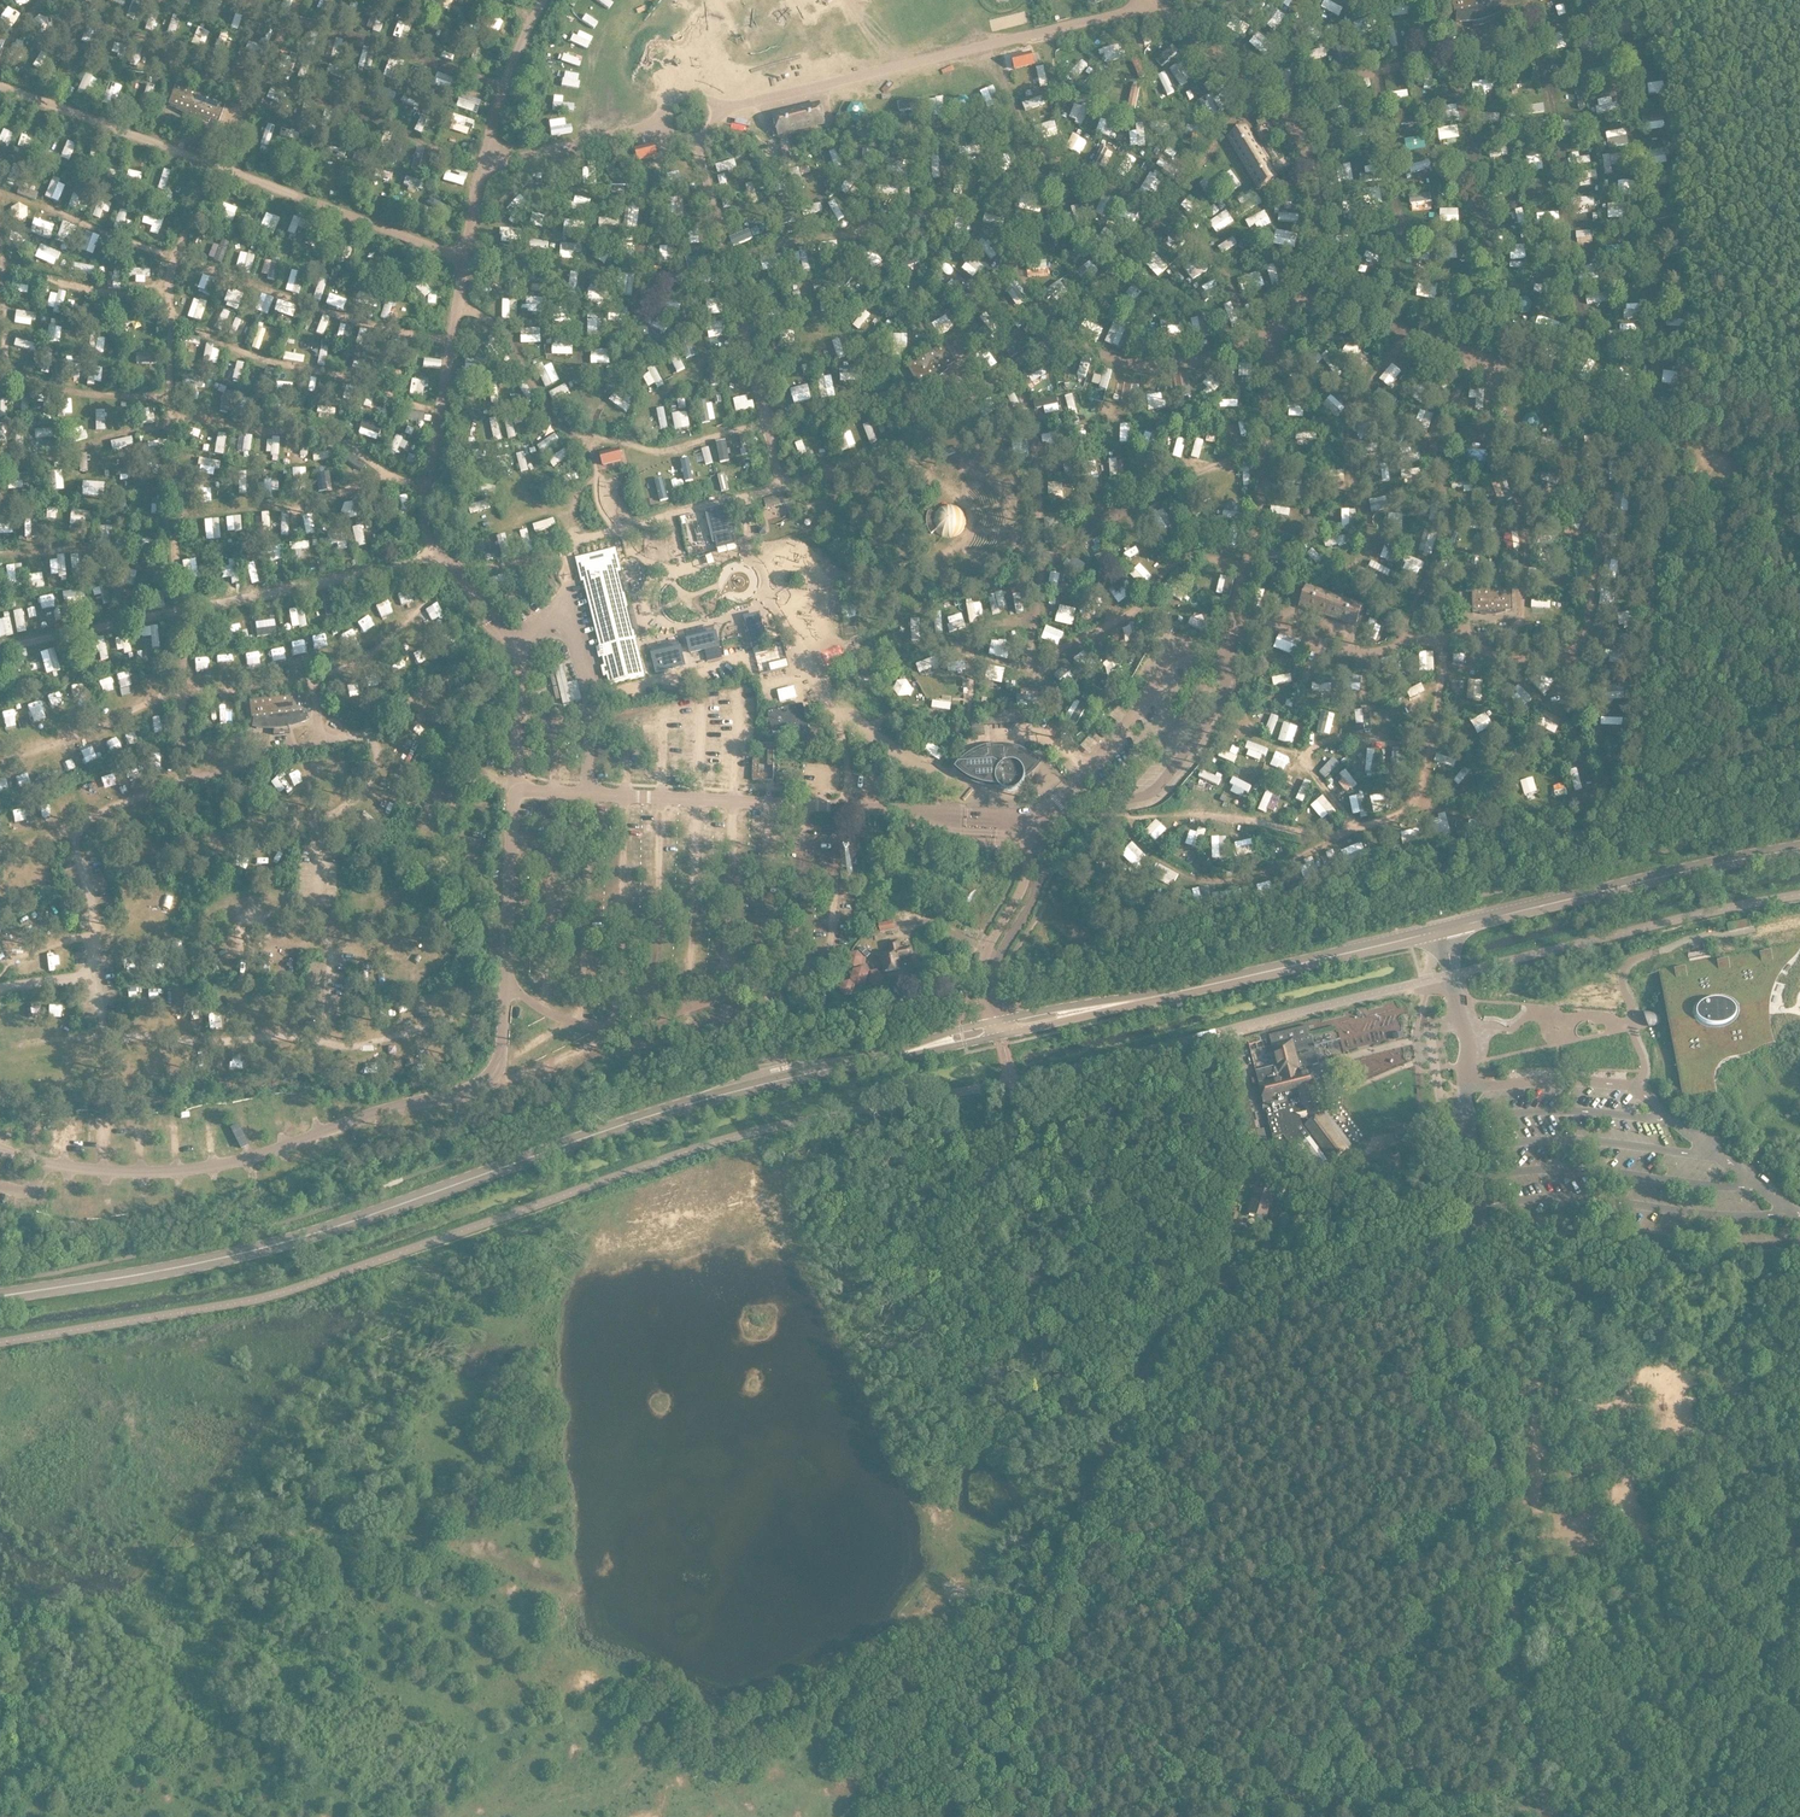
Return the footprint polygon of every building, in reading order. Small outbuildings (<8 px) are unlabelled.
[(1454,17),(1467,14),(1468,13),(1485,9),(1485,10),(1500,6),(1498,0),(1450,0),(1454,17)] [(1564,15),(1561,6),(1554,8),(1557,17),(1564,15)] [(1488,25),(1485,17),(1471,20),(1472,28),(1488,25)] [(1030,53),(1010,58),(1013,70),(1033,66),(1030,53)] [(194,117),(195,116),(216,124),(224,104),(174,85),(166,105),(188,113),(188,115),(194,117)] [(776,137),(824,126),(819,104),(770,116),(776,137)] [(1255,190),(1276,178),(1245,127),(1225,138),(1255,190)] [(653,145),(632,150),(635,163),(656,159),(653,145)] [(1141,162),(1138,168),(1142,171),(1146,166),(1141,162)] [(754,176),(751,167),(742,169),(745,178),(754,176)] [(762,233),(760,227),(754,229),(755,235),(762,233)] [(906,367),(916,385),(933,376),(934,377),(939,374),(938,373),(954,363),(944,345),(906,367)] [(601,466),(620,462),(617,449),(598,454),(601,466)] [(788,494),(770,499),(772,508),(784,505),(782,500),(789,498),(788,494)] [(956,503),(949,500),(942,501),(935,503),(929,508),(925,514),(924,521),(925,527),(927,533),(931,537),(935,540),(940,542),(945,543),(951,543),(956,540),(961,536),(964,532),(966,527),(967,522),(966,516),(964,511),(961,506),(956,503)] [(725,507),(704,512),(710,538),(714,537),(715,542),(717,549),(731,546),(728,534),(732,533),(725,507)] [(620,573),(614,549),(574,559),(579,583),(582,582),(577,561),(612,553),(617,573),(620,573)] [(612,553),(577,561),(582,582),(599,648),(595,648),(598,658),(601,658),(603,666),(600,667),(602,677),(606,676),(608,686),(623,682),(625,681),(643,677),(632,632),(630,624),(626,609),(624,599),(622,595),(617,573),(612,553)] [(1305,586),(1301,597),(1297,608),(1354,628),(1362,605),(1305,586)] [(1511,611),(1510,590),(1470,591),(1471,613),(1487,612),(1488,614),(1495,614),(1495,612),(1511,611)] [(759,618),(744,622),(752,651),(754,656),(755,655),(766,653),(762,633),(759,618)] [(715,633),(685,639),(689,655),(718,648),(715,633)] [(679,647),(650,654),(653,670),(683,662),(679,647)] [(553,668),(559,695),(559,696),(562,706),(580,701),(578,692),(576,682),(566,684),(562,666),(553,668)] [(304,695),(247,702),(250,723),(252,723),(269,721),(269,720),(287,718),(287,719),(305,716),(306,716),(304,695)] [(797,707),(767,714),(771,734),(794,729),(799,744),(809,742),(805,726),(802,727),(797,707)] [(308,722),(305,716),(287,719),(287,718),(269,720),(269,721),(252,723),(251,730),(260,732),(272,732),(272,728),(286,726),(287,731),(293,729),(301,726),(308,722)] [(983,735),(982,721),(970,722),(971,736),(983,735)] [(272,732),(271,736),(288,734),(287,731),(286,726),(272,728),(272,732)] [(1014,790),(1016,789),(1017,787),(1018,787),(1019,785),(1020,784),(1020,783),(1021,782),(1021,781),(1021,780),(1021,779),(1021,778),(1021,776),(1024,774),(1028,771),(1031,768),(1033,764),(1030,761),(1027,758),(1023,756),(1019,754),(1015,752),(1011,751),(1007,749),(1003,749),(998,749),(994,749),(990,749),(986,750),(982,751),(978,753),(974,755),(971,757),(967,760),(964,763),(962,766),(959,769),(962,772),(965,775),(969,778),(973,780),(977,781),(981,783),(985,784),(989,785),(993,785),(998,785),(998,786),(1000,787),(1000,788),(1001,789),(1003,790),(1005,791),(1006,791),(1007,791),(1008,791),(1011,791),(1012,791),(1014,790)] [(895,932),(894,925),(880,928),(881,935),(895,932)] [(899,969),(898,959),(910,957),(909,949),(898,950),(896,944),(888,945),(889,955),(882,957),(884,973),(899,969)] [(1793,950),(1793,948),(1775,947),(1758,947),(1740,948),(1729,949),(1718,950),(1707,952),(1688,955),(1684,956),(1681,957),(1677,958),(1674,960),(1671,962),(1668,964),(1665,967),(1663,970),(1660,973),(1663,988),(1670,1021),(1675,1050),(1684,1098),(1682,1098),(1682,1099),(1686,1099),(1692,1100),(1698,1102),(1704,1103),(1711,1103),(1707,1084),(1707,1082),(1707,1079),(1707,1077),(1708,1074),(1708,1072),(1709,1070),(1710,1067),(1711,1065),(1713,1063),(1714,1061),(1716,1060),(1718,1058),(1720,1057),(1722,1056),(1725,1054),(1727,1054),(1729,1053),(1738,1052),(1741,1051),(1743,1050),(1745,1049),(1747,1048),(1752,1046),(1755,1044),(1758,1042),(1762,1041),(1766,1040),(1764,1036),(1763,1030),(1762,1023),(1762,1017),(1765,1016),(1764,1009),(1762,1009),(1763,1002),(1764,995),(1766,989),(1769,982),(1772,976),(1776,971),(1780,965),(1784,960),(1788,956),(1790,955),(1791,953),(1792,951),(1793,950)] [(859,964),(861,958),(856,953),(849,954),(847,961),(852,966),(859,964)] [(866,975),(861,969),(853,971),(850,978),(851,979),(855,984),(856,985),(864,983),(866,975)] [(877,974),(871,975),(870,975),(868,982),(873,988),(880,986),(882,979),(877,974)] [(853,987),(848,981),(840,983),(838,990),(843,995),(850,994),(853,987)] [(1319,1115),(1318,1116),(1312,1105),(1316,1104),(1312,1091),(1314,1091),(1308,1072),(1306,1067),(1315,1064),(1305,1027),(1266,1038),(1274,1069),(1253,1074),(1256,1087),(1261,1105),(1271,1141),(1282,1138),(1292,1151),(1313,1177),(1347,1151),(1319,1115)] [(1241,1084),(1233,1087),(1250,1146),(1265,1142),(1262,1131),(1254,1133),(1241,1084)] [(1406,1130),(1393,1133),(1394,1141),(1408,1138),(1406,1130)] [(1247,1214),(1264,1219),(1269,1206),(1270,1206),(1273,1195),(1255,1189),(1247,1214)]
